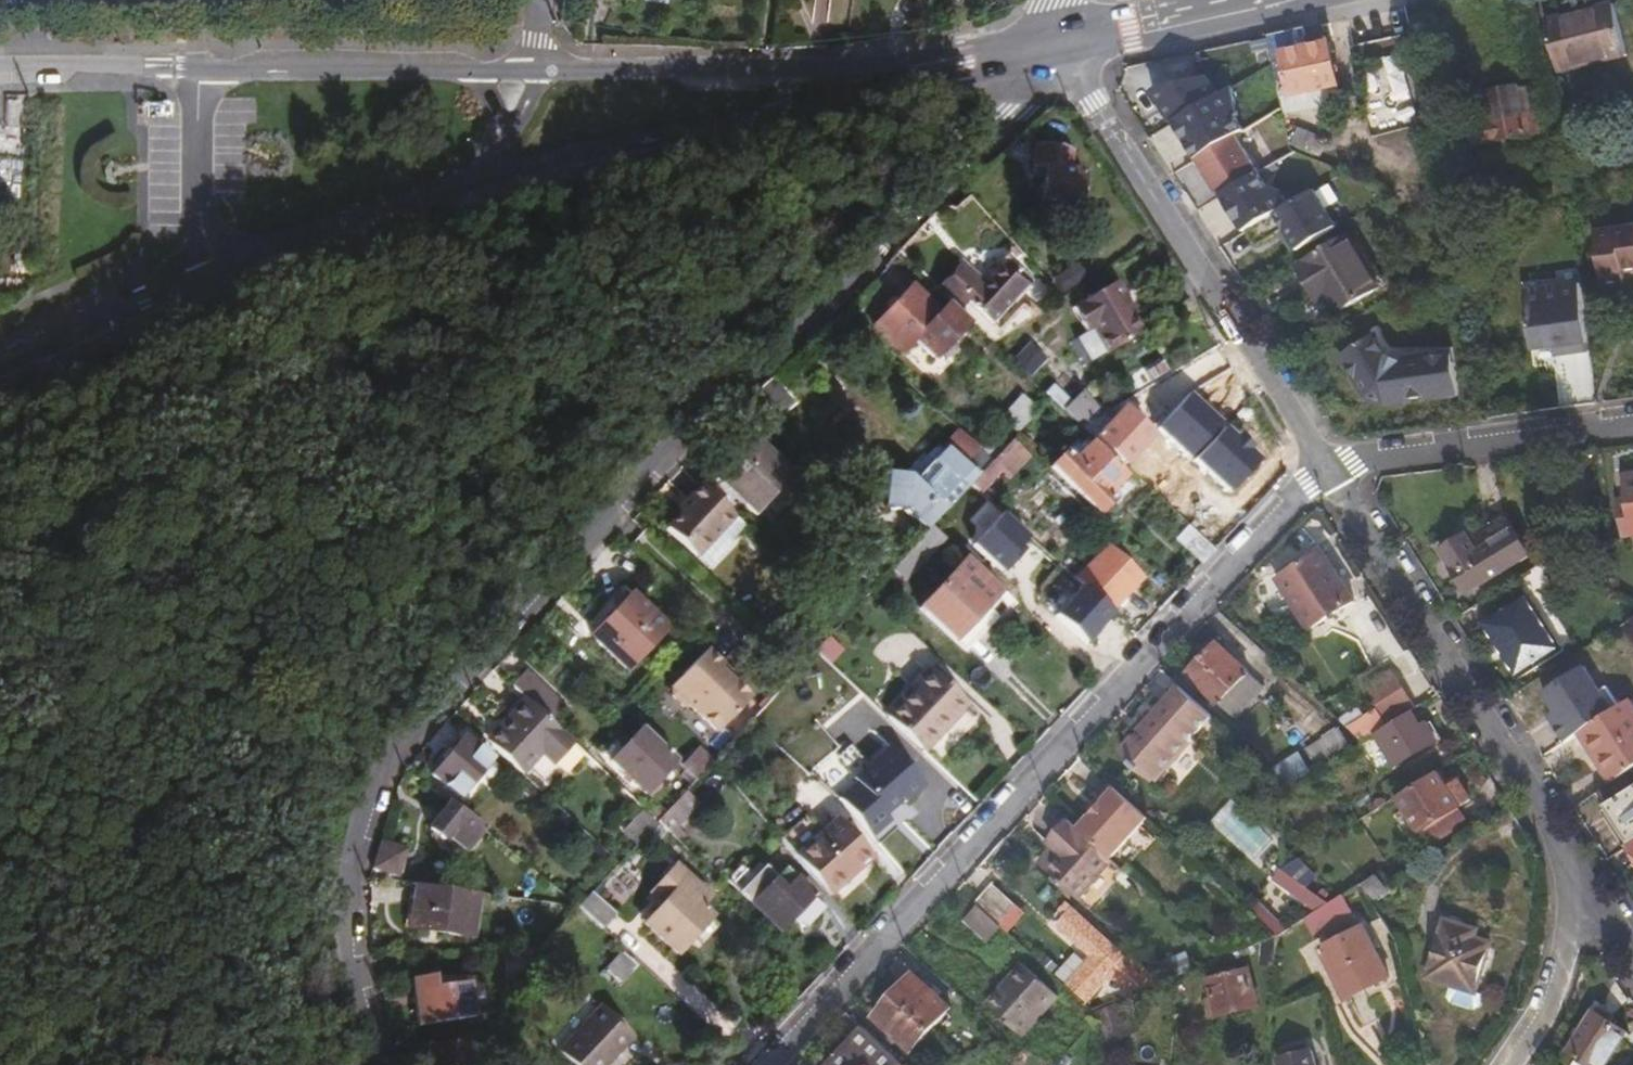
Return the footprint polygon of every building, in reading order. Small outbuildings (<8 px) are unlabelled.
[(12,17),(12,0),(0,0),(0,17),(12,17)] [(1630,54),(1617,2),(1548,20),(1561,72),(1630,54)] [(1316,50),(1310,30),(1272,38),(1297,127),(1304,127),(1353,116),(1336,46),(1325,48),(1316,50)] [(1184,120),(1229,96),(1218,77),(1169,86),(1163,89),(1182,122),(1184,120)] [(1545,128),(1537,84),(1485,96),(1489,119),(1479,121),(1480,130),(1469,132),(1472,145),(1545,128)] [(1206,157),(1245,134),(1254,129),(1245,113),(1249,109),(1244,87),(1229,96),(1184,120),(1206,157)] [(1346,146),(1304,127),(1308,147),(1339,161),(1346,146)] [(1230,193),(1267,171),(1245,134),(1206,157),(1205,158),(1227,195),(1230,193)] [(1080,209),(1084,173),(1069,171),(1070,154),(1037,150),(1033,176),(1044,178),(1041,205),(1080,209)] [(1253,230),(1255,229),(1308,198),(1278,186),(1276,187),(1267,171),(1230,193),(1253,230)] [(1306,250),(1345,226),(1322,190),(1308,198),(1255,229),(1264,243),(1291,226),(1306,250)] [(1430,227),(1429,218),(1402,222),(1403,231),(1430,227)] [(1621,275),(1619,267),(1627,265),(1629,274),(1632,273),(1632,229),(1594,236),(1603,291),(1623,288),(1621,275)] [(1385,282),(1355,233),(1303,265),(1324,299),(1332,293),(1341,310),(1385,282)] [(1097,280),(1086,264),(1054,283),(1070,298),(1097,280)] [(1619,267),(1621,275),(1629,274),(1627,265),(1619,267)] [(969,269),(944,293),(957,305),(979,327),(991,337),(1001,326),(1035,290),(1008,267),(989,286),(969,269)] [(1590,348),(1580,280),(1529,287),(1537,347),(1557,344),(1565,343),(1566,350),(1590,348)] [(979,327),(957,305),(948,313),(921,289),(882,330),(912,358),(924,345),(944,364),(979,327)] [(1147,342),(1134,323),(1127,311),(1133,309),(1121,289),(1075,316),(1090,341),(1097,338),(1113,363),(1147,342)] [(1006,330),(1001,326),(991,337),(998,345),(1051,313),(1036,302),(1032,306),(1028,304),(1006,330)] [(1127,311),(1134,323),(1140,320),(1133,309),(1127,311)] [(1422,400),(1454,395),(1451,346),(1394,350),(1383,331),(1349,354),(1361,399),(1387,399),(1420,392),(1422,400)] [(1559,352),(1566,350),(1565,343),(1557,344),(1559,352)] [(1188,362),(1134,394),(1143,409),(1197,377),(1188,362)] [(806,395),(783,372),(765,387),(790,411),(806,395)] [(1108,412),(1089,390),(1070,413),(1085,427),(1108,412)] [(1220,425),(1189,396),(1158,430),(1189,458),(1220,425)] [(1021,440),(1046,413),(1030,399),(1005,424),(1021,440)] [(1114,417),(1108,412),(1085,427),(1096,437),(1097,436),(1127,464),(1152,436),(1122,408),(1114,417)] [(1236,439),(1225,429),(1196,460),(1231,493),(1260,461),(1249,451),(1252,448),(1239,436),(1236,439)] [(986,449),(966,430),(954,444),(956,447),(974,463),(986,449)] [(797,480),(751,438),(710,482),(756,524),(797,480)] [(956,447),(954,444),(950,443),(911,481),(917,487),(939,467),(956,447)] [(1018,443),(1000,462),(982,483),(991,492),(1028,453),(1018,443)] [(1112,494),(1130,477),(1094,443),(1079,460),(1070,453),(1054,468),(1106,517),(1120,502),(1112,494)] [(1000,462),(986,449),(974,463),(956,447),(939,467),(917,487),(911,481),(888,482),(887,517),(911,518),(931,535),(942,525),(956,510),(973,491),(982,483),(1000,462)] [(1632,475),(1624,476),(1628,501),(1632,501),(1632,486),(1632,484),(1632,475)] [(1141,487),(1130,477),(1112,494),(1120,502),(1123,506),(1141,487)] [(1056,479),(1019,519),(1038,537),(1045,544),(1083,504),(1056,479)] [(887,517),(888,482),(871,483),(871,518),(887,517)] [(734,524),(701,494),(679,518),(683,521),(668,539),(696,565),(714,545),(724,553),(726,554),(731,549),(719,540),(734,524)] [(1019,519),(1012,514),(981,544),(1011,573),(1034,552),(1029,548),(1038,537),(1019,519)] [(1498,572),(1507,587),(1526,576),(1516,560),(1536,548),(1520,521),(1477,547),(1469,531),(1442,548),(1467,591),(1498,572)] [(745,534),(734,524),(719,540),(731,549),(745,534)] [(942,525),(931,535),(900,574),(912,586),(955,538),(942,525)] [(1204,563),(1216,550),(1191,526),(1179,539),(1204,563)] [(714,545),(696,565),(707,575),(714,575),(726,560),(724,553),(714,545)] [(1088,584),(1115,609),(1139,582),(1104,550),(1080,576),(1088,584)] [(1353,599),(1323,551),(1279,580),(1309,629),(1353,599)] [(1012,591),(978,559),(929,609),(975,653),(1006,622),(995,609),(1012,591)] [(1571,572),(1550,561),(1529,573),(1541,591),(1571,572)] [(1115,609),(1088,584),(1059,613),(1089,641),(1117,611),(1115,609)] [(1573,642),(1541,591),(1490,622),(1521,673),(1573,642)] [(594,642),(626,607),(617,599),(585,634),(594,642)] [(663,640),(626,607),(594,642),(587,650),(622,683),(663,640)] [(836,639),(820,656),(835,669),(850,651),(836,639)] [(1236,719),(1266,689),(1223,645),(1193,677),(1236,719)] [(746,708),(726,691),(714,681),(718,676),(700,660),(666,700),(667,709),(678,719),(688,720),(714,743),(746,708)] [(1552,715),(1569,740),(1585,731),(1606,718),(1624,707),(1614,687),(1605,692),(1590,666),(1549,691),(1560,709),(1552,715)] [(933,675),(890,718),(928,754),(970,709),(933,675)] [(714,681),(726,691),(730,686),(718,676),(714,681)] [(1392,730),(1419,713),(1396,676),(1368,693),(1392,730)] [(524,687),(509,703),(521,715),(549,741),(564,725),(524,687)] [(1220,718),(1188,688),(1127,754),(1137,763),(1134,768),(1145,778),(1148,774),(1159,784),(1220,718)] [(1281,702),(1274,694),(1266,702),(1274,709),(1281,702)] [(1632,774),(1632,702),(1606,718),(1585,731),(1619,783),(1627,778),(1632,774)] [(506,740),(486,762),(518,792),(539,769),(547,777),(566,756),(549,741),(521,715),(502,736),(506,740)] [(1375,719),(1346,736),(1360,750),(1385,735),(1375,719)] [(1425,735),(1416,719),(1381,739),(1402,772),(1438,749),(1429,733),(1425,735)] [(1323,773),(1353,755),(1342,738),(1313,755),(1323,773)] [(859,781),(841,801),(879,835),(896,815),(889,807),(902,791),(909,795),(926,777),(887,741),(854,778),(859,781)] [(672,774),(640,743),(623,761),(609,776),(637,801),(642,808),(672,774)] [(609,776),(623,761),(614,753),(596,771),(631,805),(637,801),(609,776)] [(571,761),(566,756),(547,777),(553,782),(571,761)] [(1283,771),(1294,790),(1318,775),(1307,758),(1283,771)] [(695,760),(678,779),(693,793),(709,777),(711,774),(695,760)] [(465,824),(495,788),(468,763),(436,797),(465,824)] [(1627,778),(1619,783),(1602,794),(1609,804),(1602,808),(1612,823),(1619,819),(1632,841),(1632,786),(1627,778)] [(1452,791),(1444,780),(1400,806),(1421,840),(1463,814),(1463,812),(1474,804),(1462,786),(1452,791)] [(1159,818),(1122,783),(1109,796),(1112,799),(1102,809),(1087,825),(1121,859),(1159,818)] [(704,808),(691,794),(661,827),(676,840),(682,833),(704,808)] [(1112,799),(1109,796),(1099,808),(1102,809),(1112,799)] [(1471,828),(1463,814),(1421,840),(1428,853),(1471,828)] [(482,844),(450,817),(427,844),(442,857),(447,852),(463,866),(482,844)] [(1628,849),(1632,846),(1632,841),(1619,819),(1612,823),(1628,849)] [(1087,825),(1080,820),(1067,834),(1070,837),(1064,843),(1065,848),(1050,862),(1062,875),(1081,894),(1087,899),(1122,862),(1121,859),(1087,825)] [(796,865),(821,837),(807,822),(781,851),(796,865)] [(796,865),(835,905),(874,863),(832,825),(821,837),(796,865)] [(682,833),(676,840),(687,851),(692,843),(682,833)] [(1070,837),(1067,834),(1061,840),(1064,843),(1070,837)] [(407,892),(417,865),(389,857),(380,885),(407,892)] [(691,936),(710,916),(698,905),(707,896),(673,864),(648,891),(660,902),(654,907),(643,920),(677,952),(691,936)] [(1306,865),(1288,876),(1335,903),(1346,896),(1320,881),(1306,865)] [(810,932),(828,913),(818,902),(821,899),(801,879),(790,890),(769,871),(744,896),(784,938),(799,923),(810,932)] [(1240,896),(1216,873),(1210,880),(1235,904),(1240,896)] [(1394,894),(1389,886),(1382,874),(1369,883),(1381,903),(1394,894)] [(1062,875),(1054,883),(1074,901),(1081,894),(1062,875)] [(1335,903),(1288,876),(1283,886),(1321,912),(1335,903)] [(983,902),(1007,925),(1023,909),(999,886),(983,902)] [(660,902),(648,891),(643,897),(654,907),(660,902)] [(1346,896),(1335,903),(1348,911),(1357,916),(1358,915),(1346,896)] [(486,910),(422,901),(417,944),(480,953),(486,910)] [(1144,968),(1130,953),(1125,958),(1066,903),(1058,913),(1064,919),(1055,928),(1113,981),(1144,968)] [(1264,903),(1256,912),(1282,936),(1292,930),(1264,903)] [(1335,903),(1321,912),(1309,921),(1315,932),(1348,911),(1335,903)] [(589,905),(573,921),(577,923),(598,940),(600,943),(613,926),(589,905)] [(1006,928),(986,908),(974,922),(996,941),(1006,928)] [(1348,911),(1315,932),(1319,938),(1346,922),(1357,916),(1348,911)] [(1474,986),(1490,936),(1473,929),(1475,921),(1464,917),(1462,922),(1444,915),(1425,969),(1447,977),(1443,990),(1447,996),(1471,1004),(1477,1001),(1481,989),(1474,986)] [(718,923),(710,916),(691,936),(700,944),(718,923)] [(1383,943),(1369,920),(1366,922),(1335,943),(1327,949),(1341,970),(1383,943)] [(1282,936),(1271,941),(1268,964),(1280,965),(1282,936)] [(1398,969),(1383,943),(1341,970),(1358,995),(1398,969)] [(1164,984),(1179,978),(1173,961),(1148,972),(1163,984),(1164,984)] [(654,1009),(661,1002),(619,966),(608,980),(621,991),(611,1002),(639,1027),(645,1019),(650,1024),(659,1014),(654,1009)] [(1023,1037),(1060,998),(1026,967),(989,1005),(1023,1037)] [(1261,1007),(1252,970),(1215,981),(1225,1019),(1261,1007)] [(1089,1003),(1102,989),(1096,984),(1099,981),(1090,972),(1074,988),(1089,1003)] [(1120,983),(1125,999),(1128,998),(1163,984),(1148,972),(1120,983)] [(530,994),(530,974),(513,975),(515,994),(530,994)] [(917,974),(897,996),(932,1028),(952,1006),(917,974)] [(419,993),(427,1041),(484,1032),(479,996),(442,1005),(440,992),(419,993)] [(932,1028),(897,996),(878,1017),(912,1050),(932,1028)] [(1125,999),(1095,1013),(1094,1019),(1107,1048),(1141,1034),(1128,998),(1125,999)] [(1629,1037),(1612,1025),(1615,1021),(1602,1011),(1570,1054),(1586,1064),(1610,1064),(1629,1037)] [(600,1017),(565,1057),(573,1064),(617,1064),(635,1045),(600,1017)] [(867,1028),(833,1064),(907,1064),(867,1028)] [(426,1064),(470,1064),(468,1052),(426,1058),(426,1064)] [(1317,1055),(1281,1063),(1282,1064),(1319,1064),(1317,1055)]
